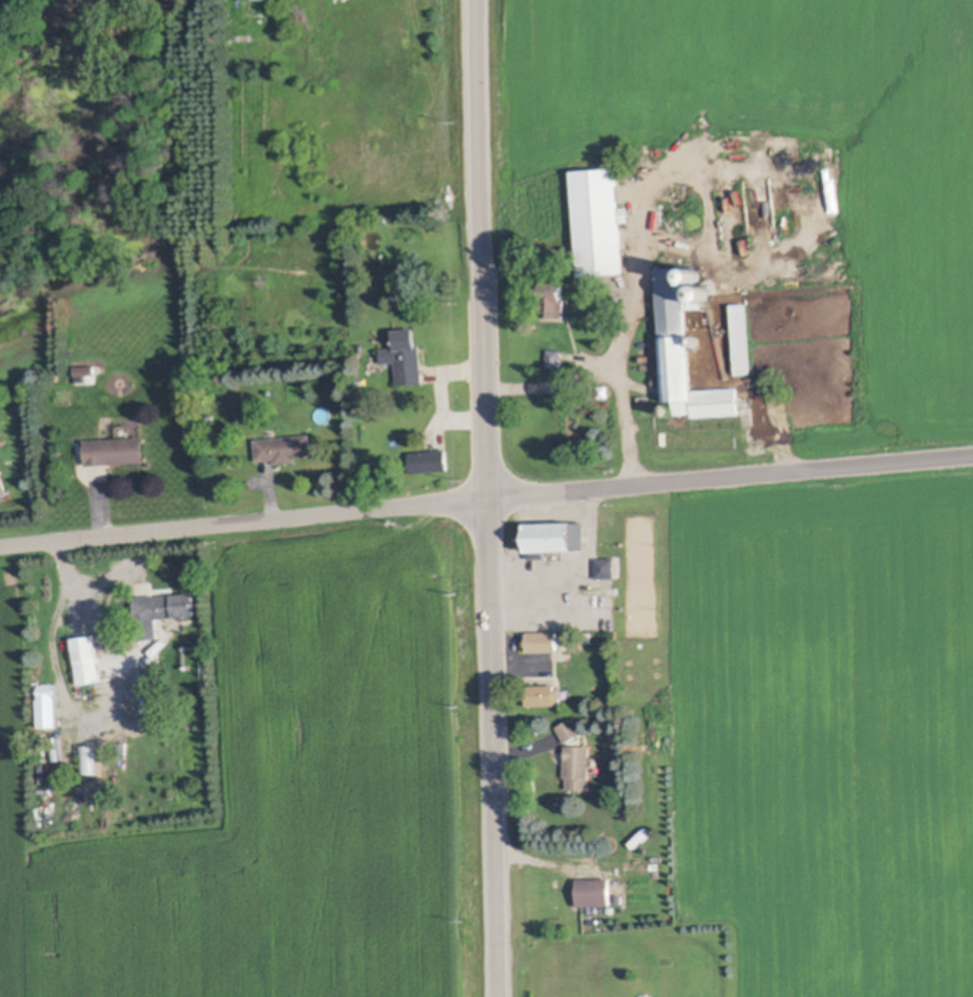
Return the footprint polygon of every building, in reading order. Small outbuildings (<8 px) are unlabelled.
[(627,271),(582,274),(575,168),(620,165),(627,271)] [(695,260),(697,260),(698,261),(699,261),(700,262),(701,263),(702,264),(702,265),(703,266),(703,268),(703,269),(702,270),(702,271),(701,272),(700,273),(699,274),(698,275),(697,275),(695,275),(694,275),(693,275),(692,274),(691,273),(690,272),(689,271),(688,270),(688,269),(688,268),(688,266),(688,265),(689,264),(690,263),(691,262),(692,261),(693,261),(694,260),(695,260)] [(685,263),(688,334),(691,334),(694,389),(738,387),(739,414),(694,417),(694,413),(676,414),(676,396),(666,397),(666,385),(656,386),(655,374),(665,374),(659,265),(685,263)] [(567,295),(566,306),(543,306),(543,276),(565,276),(565,295),(567,295)] [(734,306),(737,376),(752,375),(749,306),(734,306)] [(416,326),(418,345),(422,345),(425,382),(400,384),(397,361),(384,362),(383,349),(397,347),(395,328),(416,326)] [(698,334),(699,334),(700,335),(701,335),(701,336),(702,336),(702,337),(702,338),(703,339),(702,340),(702,341),(701,342),(700,343),(699,343),(698,344),(697,343),(696,343),(695,343),(695,342),(694,342),(694,341),(693,340),(693,339),(693,338),(693,337),(694,336),(695,335),(696,334),(697,334),(698,334)] [(547,368),(562,369),(563,352),(548,351),(547,368)] [(75,385),(95,384),(94,367),(74,367),(75,385)] [(335,388),(326,388),(326,378),(335,377),(335,388)] [(610,396),(600,396),(599,384),(610,384),(610,396)] [(650,403),(641,404),(640,395),(650,394),(650,403)] [(670,406),(671,406),(672,406),(672,407),(673,407),(674,408),(675,409),(675,410),(675,411),(675,412),(674,413),(674,414),(673,415),(672,415),(671,416),(670,416),(669,416),(668,415),(667,415),(666,414),(666,413),(665,412),(665,411),(665,410),(666,409),(666,408),(667,407),(668,407),(668,406),(669,406),(670,406)] [(216,414),(216,427),(206,427),(206,414),(216,414)] [(295,456),(296,460),(276,462),(276,457),(258,459),(256,438),(311,433),(313,454),(295,456)] [(147,459),(89,463),(88,438),(145,434),(147,459)] [(450,469),(413,472),(411,452),(448,449),(450,469)] [(11,492),(0,497),(0,468),(11,492)] [(575,545),(531,547),(529,519),(574,516),(575,545)] [(547,557),(530,557),(530,549),(547,548),(547,557)] [(615,576),(616,587),(601,588),(600,577),(599,557),(617,556),(617,576),(615,576)] [(195,591),(198,613),(158,617),(160,636),(141,639),(136,597),(156,594),(156,596),(174,594),(173,593),(195,591)] [(560,630),(560,650),(532,650),(532,644),(531,644),(530,635),(532,635),(532,631),(560,630)] [(104,680),(82,683),(75,636),(98,633),(104,680)] [(60,725),(43,726),(42,696),(44,696),(43,684),(58,683),(60,725)] [(558,684),(558,688),(563,688),(564,703),(531,704),(531,697),(526,697),(526,687),(531,687),(530,684),(558,684)] [(587,732),(569,742),(560,727),(578,716),(587,732)] [(130,752),(121,752),(120,742),(130,742),(130,752)] [(98,772),(85,773),(84,745),(97,744),(98,772)] [(593,746),(593,789),(571,788),(571,777),(568,777),(569,746),(593,746)] [(613,904),(581,904),(580,878),(613,878),(613,904)]
